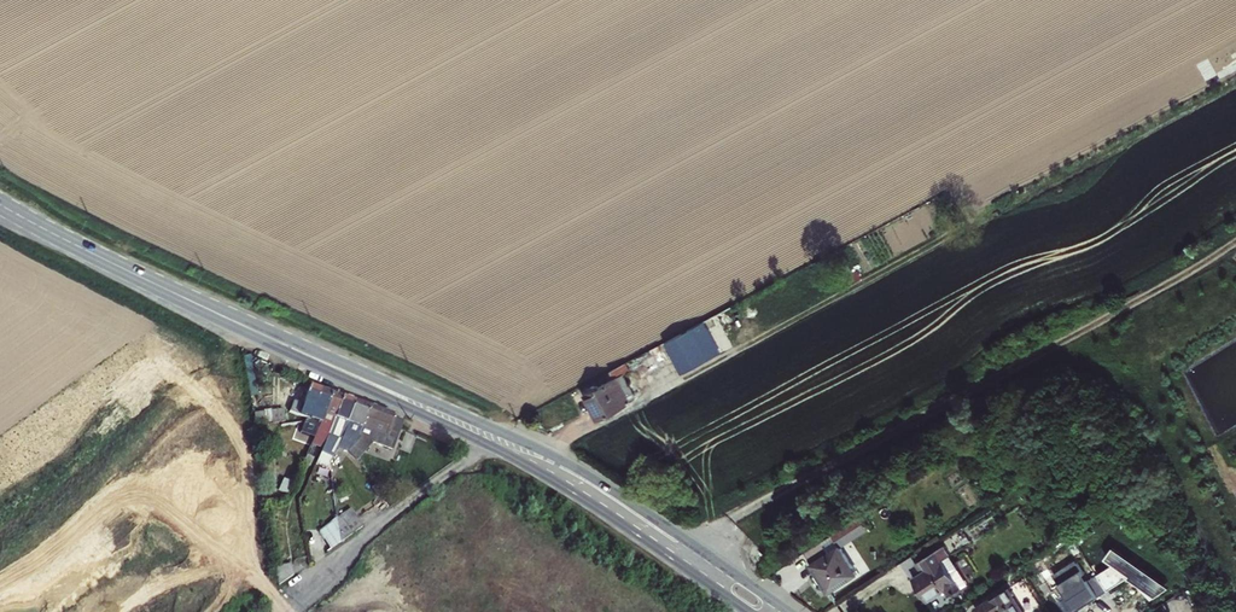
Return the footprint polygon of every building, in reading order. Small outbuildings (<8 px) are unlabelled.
[(1084,177),(1072,185),(1076,192),(1088,185),(1084,177)] [(702,325),(663,346),(680,378),(718,357),(702,325)] [(629,377),(622,368),(608,376),(613,385),(584,401),(595,423),(632,403),(621,382),(629,377)] [(320,421),(324,412),(332,390),(322,386),(310,417),(314,418),(320,421)] [(330,425),(334,416),(342,394),(332,390),(324,412),(320,421),(316,431),(308,447),(304,457),(314,462),(318,453),(325,438),(330,425)] [(343,429),(354,399),(342,394),(334,416),(330,425),(343,429)] [(359,426),(367,404),(354,399),(343,429),(336,447),(347,451),(355,436),(359,426)] [(391,416),(392,414),(367,404),(359,426),(355,436),(347,451),(353,457),(355,459),(372,440),(390,447),(399,424),(401,419),(391,416)] [(258,421),(286,421),(286,411),(258,412),(258,421)] [(310,417),(306,427),(306,428),(300,444),(308,447),(316,431),(320,421),(314,418),(310,417)] [(343,429),(330,425),(325,438),(318,453),(314,462),(307,478),(325,485),(324,479),(336,447),(343,429)] [(345,512),(313,534),(325,552),(336,544),(357,530),(345,512)] [(864,516),(834,532),(842,546),(871,530),(864,516)] [(831,547),(819,555),(826,564),(837,557),(831,547)] [(949,564),(957,558),(951,550),(928,564),(933,572),(918,583),(931,604),(949,593),(955,601),(967,593),(949,564)] [(856,585),(837,557),(826,564),(819,555),(802,566),(828,603),(856,585)] [(975,588),(957,558),(949,564),(967,593),(975,588)] [(286,565),(276,572),(278,583),(279,585),(292,575),(286,565)] [(982,609),(984,611),(1028,611),(1014,590),(982,609)]
